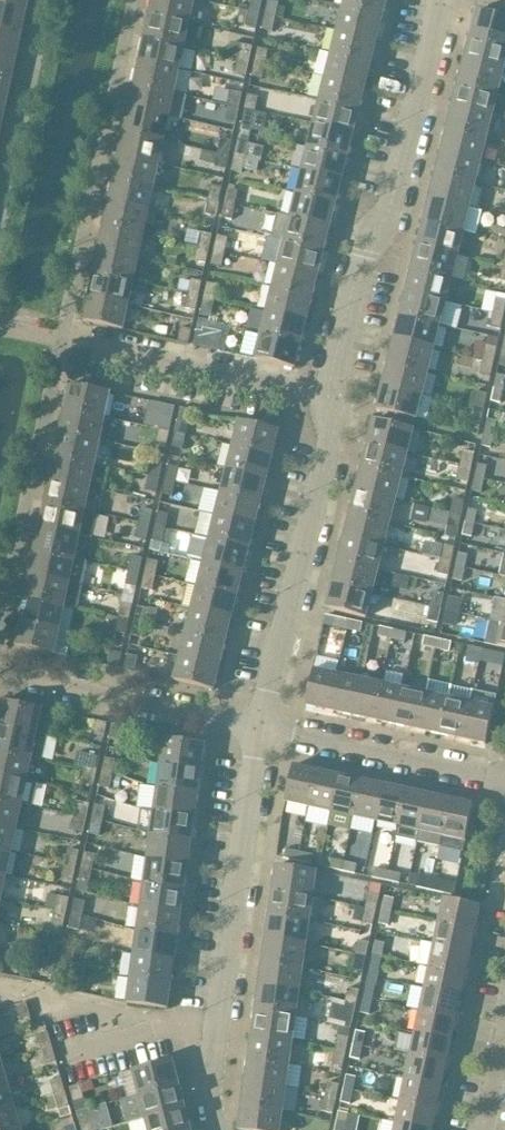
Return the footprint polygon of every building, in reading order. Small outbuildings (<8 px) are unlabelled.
[(22,12),(25,0),(0,0),(0,8),(22,12)] [(150,15),(189,24),(194,0),(153,0),(150,15)] [(262,0),(260,0),(251,0),(249,12),(259,14),(262,0)] [(386,0),(345,0),(343,8),(382,17),(386,0)] [(264,15),(275,18),(278,6),(278,4),(267,2),(264,15)] [(285,8),(278,6),(275,18),(283,19),(285,8)] [(0,8),(0,32),(17,36),(22,12),(0,8)] [(376,41),(382,17),(343,8),(337,31),(376,41)] [(245,27),(249,12),(240,10),(237,25),(245,27)] [(477,11),(471,36),(504,45),(504,19),(477,11)] [(256,29),(259,14),(249,12),(245,27),(256,29)] [(203,27),(189,24),(150,15),(145,39),(184,47),(198,50),(203,27)] [(272,33),(275,18),(264,15),(261,30),(272,33)] [(370,64),(376,41),(337,31),(332,54),(370,64)] [(0,32),(0,57),(12,59),(17,36),(0,32)] [(504,65),(504,45),(471,36),(465,59),(504,69),(504,65)] [(184,47),(145,39),(139,62),(179,70),(184,47)] [(238,59),(241,45),(231,43),(228,57),(238,59)] [(249,61),(252,48),(241,45),(238,59),(249,61)] [(268,51),(257,49),(254,62),(265,65),(268,51)] [(364,87),(370,64),(332,54),(326,78),(364,87)] [(0,57),(0,81),(7,83),(12,59),(0,57)] [(246,76),(249,61),(238,59),(235,74),(246,76)] [(498,92),(504,69),(465,59),(459,83),(498,92)] [(179,70),(139,62),(134,86),(173,94),(179,70)] [(265,65),(254,62),(251,77),(262,80),(265,65)] [(359,111),(364,87),(326,78),(320,101),(359,111)] [(492,116),(498,92),(459,83),(453,106),(492,116)] [(187,97),(173,94),(134,86),(129,109),(168,118),(181,120),(187,97)] [(231,92),(228,106),(239,108),(242,95),(231,92)] [(258,98),(247,96),(244,109),(255,112),(258,98)] [(353,134),(359,111),(320,101),(314,124),(353,134)] [(239,108),(228,106),(225,121),(236,123),(239,108)] [(486,139),(492,116),(453,106),(447,129),(486,139)] [(168,118),(129,109),(124,133),(163,141),(168,118)] [(250,135),(255,112),(244,109),(239,133),(250,135)] [(347,157),(353,134),(314,124),(308,148),(347,157)] [(480,162),(486,139),(447,129),(442,153),(480,162)] [(163,141),(124,133),(119,156),(158,165),(163,141)] [(245,159),(248,145),(250,135),(239,133),(234,156),(245,159)] [(221,139),(218,153),(229,155),(232,142),(221,139)] [(341,181),(347,157),(308,148),(302,171),(341,181)] [(226,170),(229,155),(218,153),(218,154),(217,159),(215,168),(226,170)] [(475,186),(480,162),(442,153),(436,176),(475,186)] [(158,165),(119,156),(114,180),(153,189),(158,165)] [(245,159),(234,156),(231,171),(241,174),(245,159)] [(335,204),(341,181),(302,171),(296,195),(335,204)] [(469,209),(475,186),(436,176),(430,199),(469,209)] [(153,189),(114,180),(109,204),(148,212),(153,189)] [(211,186),(208,201),(219,203),(222,189),(211,186)] [(237,192),(227,190),(224,204),(234,206),(237,192)] [(329,228),(335,204),(296,195),(290,218),(329,228)] [(476,236),(482,212),(469,209),(430,199),(424,223),(463,233),(476,236)] [(219,203),(208,201),(205,215),(216,217),(219,203)] [(148,212),(109,204),(104,227),(143,236),(148,212)] [(234,206),(224,204),(221,218),(231,221),(234,206)] [(323,251),(329,228),(290,218),(285,241),(323,251)] [(457,256),(463,233),(424,223),(418,246),(457,256)] [(143,236),(104,227),(99,251),(138,259),(143,236)] [(201,233),(198,247),(209,250),(212,236),(201,233)] [(227,239),(217,237),(214,251),(224,253),(227,239)] [(318,275),(323,251),(285,241),(279,265),(318,275)] [(451,279),(457,256),(418,246),(412,270),(451,279)] [(209,250),(198,247),(195,262),(205,264),(209,250)] [(138,259),(99,251),(94,274),(133,283),(138,259)] [(224,253),(214,251),(211,265),(221,268),(224,253)] [(312,298),(318,275),(279,265),(273,288),(312,298)] [(445,303),(451,279),(412,270),(406,293),(445,303)] [(133,283),(94,274),(89,298),(128,306),(133,283)] [(191,280),(188,294),(199,297),(202,283),(191,280)] [(217,286),(207,284),(204,298),(214,300),(217,286)] [(306,321),(312,298),(273,288),(267,311),(306,321)] [(439,326),(445,303),(406,293),(400,316),(439,326)] [(199,297),(188,294),(185,309),(195,311),(199,297)] [(128,306),(89,298),(83,322),(122,331),(128,306)] [(214,300),(204,298),(200,312),(211,315),(214,300)] [(504,310),(504,301),(496,299),(493,313),(504,315),(504,310)] [(306,321),(267,311),(261,335),(300,344),(306,321)] [(501,330),(504,315),(493,313),(490,328),(501,330)] [(433,349),(439,326),(400,316),(395,340),(433,349)] [(188,345),(191,331),(181,328),(177,343),(188,345)] [(207,334),(196,332),(193,346),(204,348),(207,334)] [(300,344),(261,335),(255,359),(294,369),(300,344)] [(427,373),(433,349),(395,340),(389,363),(427,373)] [(494,362),(497,348),(486,346),(483,360),(494,362)] [(491,377),(494,362),(483,360),(480,374),(491,377)] [(421,396),(427,373),(389,363),(383,386),(421,396)] [(504,383),(504,377),(496,375),(493,388),(503,391),(504,383)] [(110,393),(70,385),(65,410),(104,418),(110,393)] [(415,421),(421,396),(383,386),(377,411),(415,421)] [(500,404),(503,391),(493,388),(490,402),(500,404)] [(484,409),(487,395),(476,392),(473,407),(484,409)] [(170,432),(175,407),(151,402),(146,427),(159,430),(170,432)] [(481,424),(484,409),(473,407),(470,421),(481,424)] [(191,411),(180,408),(177,423),(188,425),(191,411)] [(104,418),(65,410),(60,433),(99,442),(104,418)] [(407,454),(413,430),(374,420),(368,445),(407,454)] [(493,435),(496,422),(487,420),(484,433),(493,435)] [(278,431),(239,422),(233,446),(272,456),(278,431)] [(186,435),(188,425),(177,423),(175,433),(186,435)] [(166,447),(170,432),(159,430),(156,444),(166,447)] [(99,442),(60,433),(55,457),(94,465),(99,442)] [(186,435),(175,433),(171,448),(182,450),(186,435)] [(490,449),(493,435),(484,433),(481,446),(490,449)] [(401,478),(407,454),(368,445),(362,468),(401,478)] [(272,456),(233,446),(227,469),(266,479),(272,456)] [(471,468),(474,454),(463,452),(460,466),(471,468)] [(94,465),(55,457),(50,480),(89,489),(94,465)] [(152,462),(149,477),(160,479),(163,465),(152,462)] [(217,465),(206,509),(215,511),(226,468),(217,465)] [(484,480),(487,467),(477,465),(474,478),(484,480)] [(179,468),(168,466),(165,479),(176,481),(179,468)] [(468,483),(471,468),(460,466),(457,481),(468,483)] [(395,501),(401,478),(362,468),(356,491),(395,501)] [(266,479),(227,469),(221,493),(260,503),(266,479)] [(160,479),(149,477),(146,491),(156,494),(160,479)] [(481,494),(484,480),(474,478),(471,492),(481,494)] [(176,481),(165,479),(161,495),(172,497),(176,481)] [(89,489),(50,480),(45,504),(84,512),(89,489)] [(154,503),(156,494),(146,491),(144,500),(154,503)] [(389,524),(395,501),(356,491),(350,515),(389,524)] [(260,503),(221,493),(215,516),(254,526),(260,503)] [(461,515),(464,501),(453,499),(450,513),(461,515)] [(97,515),(84,512),(45,504),(40,528),(79,536),(92,539),(97,515)] [(142,509),(139,524),(149,526),(153,512),(142,509)] [(474,525),(477,511),(468,509),(465,523),(474,525)] [(168,515),(157,513),(155,526),(166,528),(168,515)] [(458,530),(461,515),(450,513),(447,528),(458,530)] [(383,548),(389,524),(350,515),(345,538),(383,548)] [(254,526),(215,516),(210,539),(249,549),(254,526)] [(472,538),(474,525),(465,523),(462,536),(472,538)] [(149,526),(139,524),(135,538),(146,541),(149,526)] [(166,528),(155,526),(151,542),(162,544),(166,528)] [(79,536),(40,528),(35,551),(74,560),(79,536)] [(383,565),(431,573),(434,556),(397,550),(399,539),(388,537),(383,565)] [(377,571),(383,548),(345,538),(339,561),(377,571)] [(249,549),(210,539),(204,563),(243,573),(249,549)] [(165,545),(162,544),(151,542),(150,550),(163,553),(165,545)] [(451,562),(454,548),(443,546),(440,560),(451,562)] [(74,560),(35,551),(30,575),(82,586),(87,563),(74,560)] [(465,569),(468,555),(458,553),(455,567),(465,569)] [(131,557),(128,571),(139,574),(142,559),(131,557)] [(158,563),(147,560),(144,574),(155,576),(158,563)] [(448,577),(451,562),(440,560),(437,574),(448,577)] [(372,594),(377,571),(339,561),(333,584),(372,594)] [(243,573),(204,563),(198,587),(237,596),(243,573)] [(462,583),(465,569),(455,567),(452,581),(462,583)] [(139,574),(128,571),(125,586),(136,588),(139,574)] [(155,576),(144,574),(141,589),(152,592),(155,576)] [(82,586),(30,575),(25,598),(64,607),(77,610),(82,586)] [(372,594),(333,584),(327,609),(365,619),(372,594)] [(237,596),(198,587),(192,610),(231,620),(237,596)] [(433,593),(430,607),(441,609),(444,595),(433,593)] [(64,607),(25,598),(19,622),(59,630),(64,607)] [(460,600),(448,598),(446,611),(457,614),(460,600)] [(495,599),(490,621),(504,624),(504,601),(495,599)] [(121,604),(118,618),(129,621),(132,606),(121,604)] [(148,610),(137,607),(134,621),(145,623),(148,610)] [(441,609),(430,607),(427,621),(438,624),(441,609)] [(231,620),(192,610),(186,633),(225,643),(231,620)] [(454,627),(457,614),(446,611),(441,635),(453,637),(454,627)] [(347,630),(349,621),(325,616),(323,625),(347,630)] [(129,621),(118,618),(115,633),(126,635),(129,621)] [(145,623),(134,621),(131,636),(142,639),(145,623)] [(362,624),(349,621),(347,630),(360,633),(362,624)] [(490,621),(485,644),(504,649),(504,624),(490,621)] [(72,633),(59,630),(19,622),(14,647),(66,658),(72,633)] [(393,630),(379,627),(377,637),(391,640),(393,630)] [(407,633),(393,630),(391,640),(405,643),(407,633)] [(225,643),(186,633),(180,656),(219,666),(225,643)] [(438,640),(424,637),(422,646),(436,649),(438,640)] [(451,643),(438,640),(436,649),(449,652),(451,643)] [(482,649),(468,646),(466,656),(480,659),(482,649)] [(495,652),(482,649),(480,659),(493,662),(495,652)] [(111,652),(108,667),(119,669),(122,654),(111,652)] [(138,658),(127,655),(124,670),(134,672),(138,658)] [(219,666),(180,656),(174,681),(213,691),(219,666)] [(337,675),(314,670),(306,707),(329,712),(337,675)] [(359,680),(337,675),(329,712),(351,716),(359,680)] [(374,721),(381,685),(359,680),(351,716),(374,721)] [(429,681),(426,694),(418,731),(440,735),(451,686),(429,681)] [(404,690),(381,685),(374,721),(396,726),(404,690)] [(462,740),(470,704),(473,691),(451,686),(440,735),(462,740)] [(426,694),(404,690),(396,726),(418,731),(426,694)] [(486,745),(494,709),(496,696),(473,691),(470,704),(462,740),(486,745)] [(2,701),(0,712),(0,727),(36,735),(41,710),(2,701)] [(107,724),(96,721),(93,736),(104,738),(107,724)] [(123,727),(112,725),(109,739),(120,742),(123,727)] [(0,727),(0,751),(31,758),(36,735),(0,727)] [(204,745),(164,739),(161,764),(201,769),(204,745)] [(0,751),(0,776),(26,782),(31,758),(0,751)] [(89,755),(86,770),(97,772),(100,758),(89,755)] [(115,761),(105,759),(101,776),(112,778),(115,761)] [(201,769),(161,764),(158,788),(197,794),(201,769)] [(316,772),(293,767),(285,803),(308,808),(316,772)] [(97,772),(86,770),(83,784),(93,786),(97,772)] [(339,777),(316,772),(308,808),(331,813),(339,777)] [(0,776),(0,800),(21,805),(26,782),(0,776)] [(112,778),(101,776),(98,787),(109,790),(112,778)] [(361,781),(339,777),(331,813),(353,817),(361,781)] [(383,786),(361,781),(353,817),(375,822),(383,786)] [(405,791),(383,786),(375,822),(397,827),(405,791)] [(197,794),(158,788),(154,812),(194,817),(197,794)] [(427,796),(405,791),(397,827),(394,838),(417,843),(427,796)] [(449,800),(427,796),(417,843),(439,847),(449,800)] [(0,800),(0,825),(16,829),(21,805),(0,800)] [(473,805),(449,800),(439,847),(463,852),(473,805)] [(79,802),(76,817),(86,819),(90,805),(79,802)] [(105,808),(95,806),(91,823),(102,825),(105,808)] [(194,817),(154,812),(151,836),(191,841),(194,817)] [(86,819),(76,817),(72,831),(83,834),(86,819)] [(102,825),(91,823),(88,834),(99,837),(102,825)] [(0,825),(0,850),(11,853),(16,829),(0,825)] [(191,841),(151,836),(147,860),(187,865),(191,841)] [(287,841),(278,839),(276,858),(283,859),(285,850),(287,841)] [(0,850),(0,875),(6,876),(11,853),(0,850)] [(68,850),(65,864),(76,867),(79,852),(68,850)] [(299,853),(285,850),(283,859),(297,862),(299,853)] [(95,856),(84,853),(81,870),(92,873),(95,856)] [(312,856),(299,853),(297,862),(310,865),(312,856)] [(138,856),(133,877),(142,879),(147,858),(138,856)] [(343,862),(330,859),(328,869),(341,872),(343,862)] [(187,865),(147,860),(144,884),(184,889),(187,865)] [(357,865),(343,862),(341,872),(355,875),(357,865)] [(76,867),(65,864),(62,879),(73,881),(76,867)] [(363,877),(365,867),(357,865),(355,875),(363,877)] [(316,872),(276,866),(273,892),(312,897),(316,872)] [(372,878),(374,869),(365,867),(363,877),(372,878)] [(387,872),(374,869),(372,878),(385,881),(387,872)] [(92,873),(81,870),(78,882),(89,885),(92,873)] [(401,875),(387,872),(385,881),(399,884),(401,875)] [(408,886),(410,877),(401,875),(399,884),(408,886)] [(416,888),(418,879),(410,877),(408,886),(416,888)] [(432,882),(418,879),(416,888),(430,891),(432,882)] [(445,884),(432,882),(430,891),(443,894),(445,884)] [(184,889),(144,884),(141,908),(180,913),(184,889)] [(456,887),(445,884),(443,894),(454,896),(456,887)] [(312,897),(273,892),(269,915),(309,921),(312,897)] [(368,894),(365,909),(376,911),(379,897),(368,894)] [(58,897),(55,911),(66,914),(69,899),(58,897)] [(394,899),(384,897),(382,910),(391,912),(394,899)] [(480,907),(444,899),(439,923),(475,931),(480,907)] [(85,902),(74,900),(71,917),(81,919),(85,902)] [(117,905),(115,922),(137,924),(139,907),(117,905)] [(180,913),(141,908),(137,931),(177,937),(180,913)] [(376,911),(365,909),(362,923),(373,925),(376,911)] [(391,912),(382,910),(379,924),(388,926),(391,912)] [(66,914),(55,911),(52,926),(63,928),(66,914)] [(309,921),(269,915),(266,939),(306,945),(309,921)] [(81,919),(71,917),(68,929),(79,931),(81,919)] [(475,931),(439,923),(434,945),(470,953),(475,931)] [(177,937),(137,931),(134,955),(174,961),(177,937)] [(306,945),(266,939),(263,963),(302,969),(306,945)] [(358,941),(355,955),(366,958),(369,944),(358,941)] [(384,944),(375,942),(372,955),(382,957),(384,944)] [(48,944),(45,958),(56,961),(59,946),(48,944)] [(470,953),(434,945),(429,967),(465,975),(470,953)] [(75,949),(64,947),(60,964),(71,966),(75,949)] [(174,961),(134,955),(131,979),(170,985),(174,961)] [(366,958),(355,955),(352,970),(363,972),(366,958)] [(382,957),(372,955),(369,969),(379,971),(382,957)] [(56,961),(45,958),(42,973),(53,975),(56,961)] [(302,969),(263,963),(259,987),(299,992),(302,969)] [(71,966),(60,964),(58,976),(69,978),(71,966)] [(465,975),(429,967),(424,989),(460,997),(465,975)] [(170,985),(131,979),(127,1004),(167,1010),(170,985)] [(375,988),(365,986),(363,999),(372,1001),(375,988)] [(299,992),(259,987),(256,1011),(295,1017),(299,992)] [(348,988),(345,1002),(356,1005),(359,991),(348,988)] [(460,997),(424,989),(420,1011),(456,1019),(460,997)] [(372,1001),(363,999),(360,1013),(369,1015),(372,1001)] [(351,1029),(356,1005),(345,1002),(344,1006),(332,1003),(329,1020),(341,1022),(340,1026),(351,1029)] [(26,1003),(15,1006),(19,1021),(30,1018),(26,1003)] [(295,1017),(256,1011),(252,1035),(292,1041),(295,1017)] [(456,1019),(420,1011),(415,1034),(451,1042),(456,1019)] [(340,1026),(338,1036),(349,1038),(351,1029),(340,1026)] [(365,1033),(356,1031),(353,1045),(362,1047),(365,1033)] [(37,1036),(41,1050),(52,1047),(47,1033),(37,1036)] [(451,1042),(415,1034),(410,1057),(446,1065),(451,1042)] [(292,1041),(252,1035),(249,1059),(289,1064),(292,1041)] [(338,1036),(335,1050),(346,1052),(349,1038),(338,1036)] [(362,1047),(353,1045),(350,1059),(359,1061),(362,1047)] [(52,1047),(41,1050),(45,1064),(56,1061),(52,1047)] [(343,1067),(346,1052),(335,1050),(332,1065),(343,1067)] [(446,1065),(410,1057),(405,1079),(441,1087),(446,1065)] [(289,1064),(249,1059),(246,1083),(285,1088),(289,1064)] [(171,1061),(161,1064),(133,1071),(139,1095),(178,1085),(171,1061)] [(356,1078),(346,1076),(343,1089),(353,1091),(356,1078)] [(50,1082),(55,1096),(65,1093),(61,1079),(50,1082)] [(441,1087),(405,1079),(400,1101),(436,1109),(441,1087)] [(285,1088),(246,1083),(242,1106),(282,1112),(285,1088)] [(328,1083),(325,1097),(336,1099),(339,1085),(328,1083)] [(0,1087),(0,1112),(14,1108),(7,1085),(0,1087)] [(79,1085),(69,1088),(73,1102),(84,1099),(79,1085)] [(178,1085),(139,1095),(145,1119),(184,1108),(178,1085)] [(353,1091),(343,1089),(340,1103),(350,1105),(353,1091)] [(65,1093),(55,1096),(59,1110),(69,1107),(65,1093)] [(336,1099),(325,1097),(322,1112),(333,1114),(336,1099)] [(400,1101),(396,1124),(425,1129),(432,1129),(436,1109),(400,1101)] [(242,1106),(239,1129),(279,1129),(282,1112),(242,1106)] [(0,1112),(0,1129),(20,1129),(14,1108),(0,1112)] [(145,1119),(148,1129),(190,1129),(184,1108),(145,1119)] [(79,1121),(81,1129),(92,1129),(89,1118),(79,1121)] [(336,1121),(334,1129),(344,1129),(346,1123),(336,1121)]
